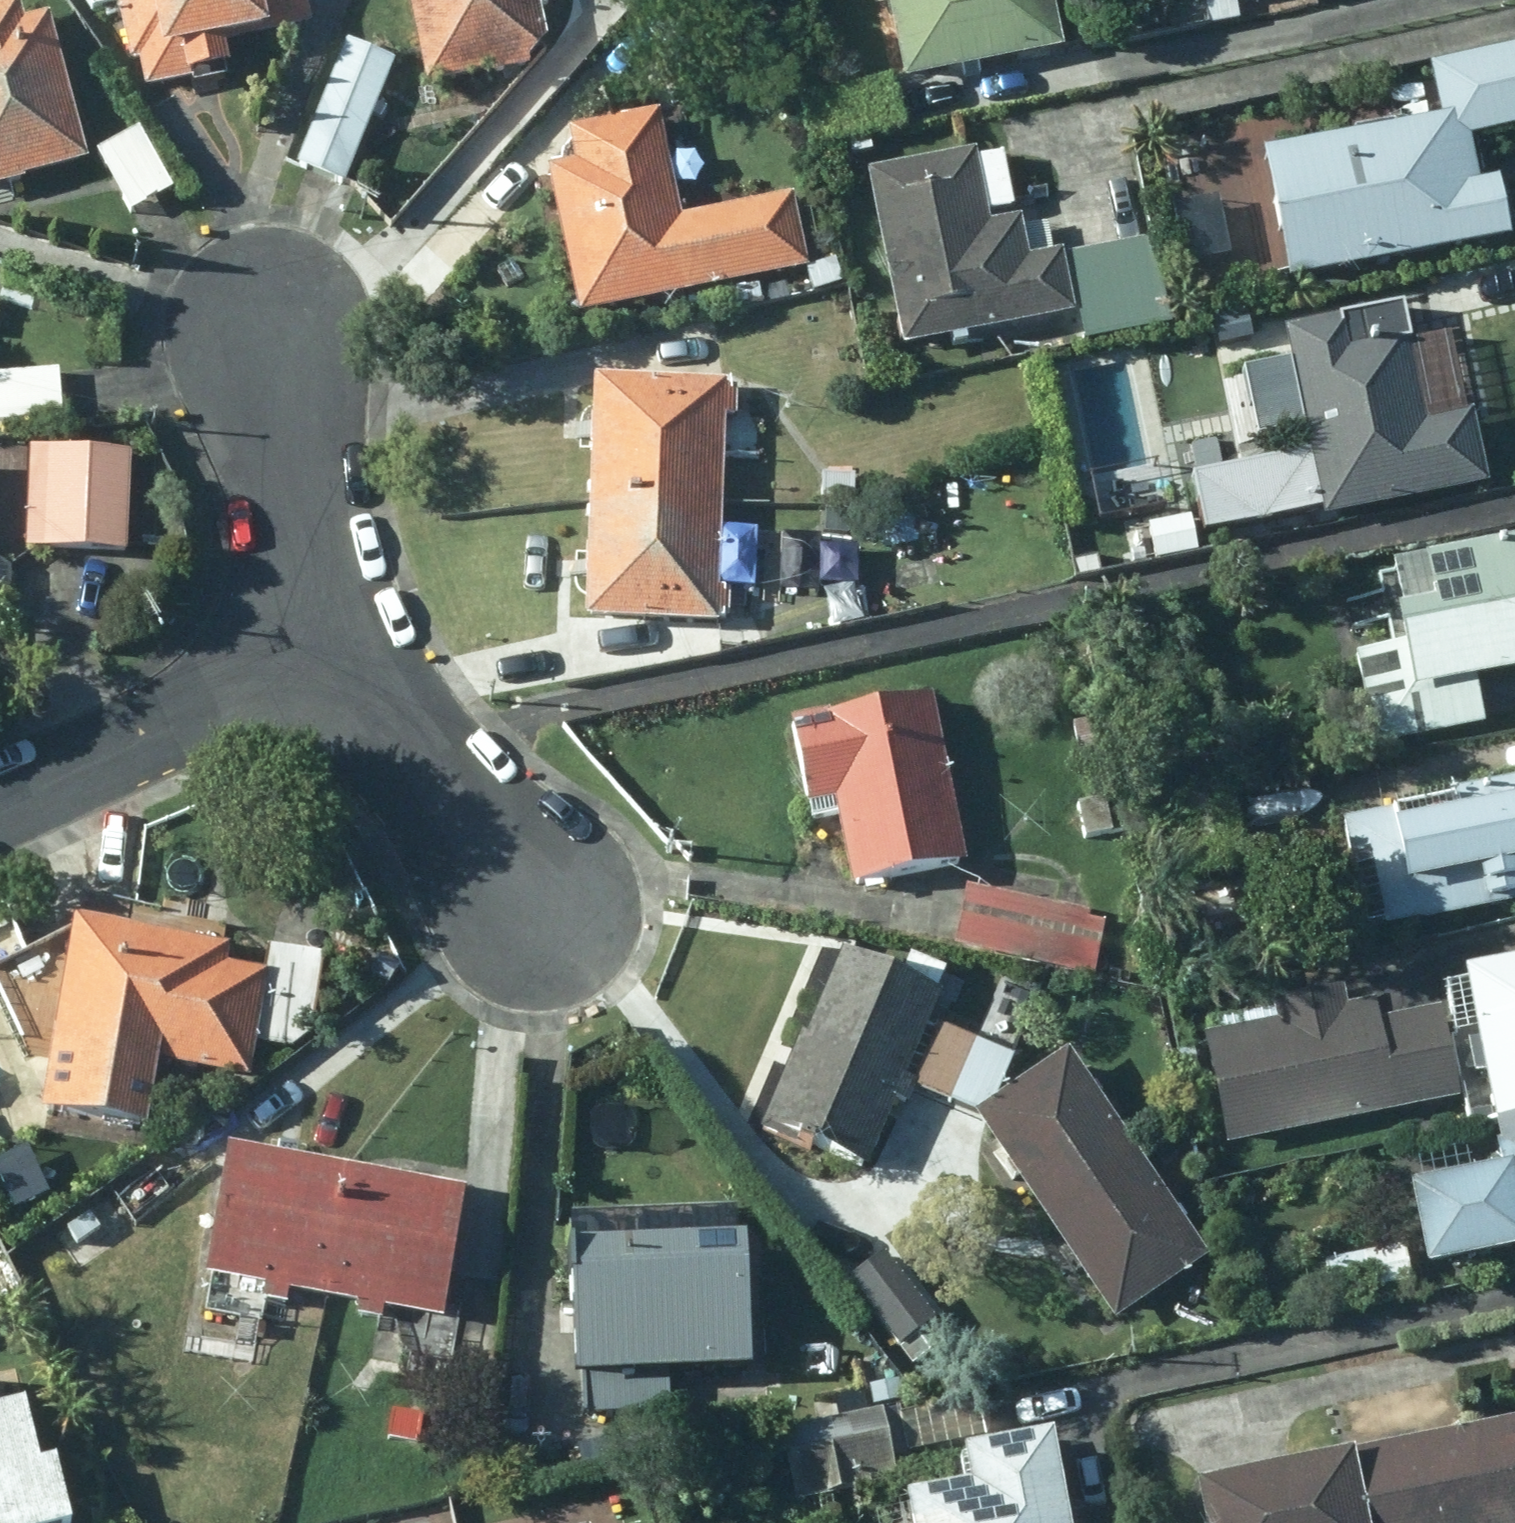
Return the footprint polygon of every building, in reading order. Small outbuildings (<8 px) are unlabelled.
[(118,64),(133,62),(138,91),(222,74),(216,47),(301,29),(295,0),(105,0),(118,64)] [(421,87),(541,62),(528,0),(403,0),(421,87)] [(1036,0),(873,0),(891,83),(1047,49),(1036,0)] [(36,25),(15,31),(8,6),(0,8),(0,185),(76,163),(36,25)] [(1276,284),(1498,240),(1486,183),(1465,187),(1456,138),(1514,127),(1514,77),(1510,51),(1422,68),(1433,120),(1251,158),(1276,284)] [(335,54),(290,168),(339,187),(384,74),(335,54)] [(542,174),(572,319),(803,274),(788,198),(676,220),(655,116),(564,133),(571,169),(542,174)] [(174,192),(135,129),(94,154),(133,218),(174,192)] [(960,159),(854,179),(888,351),(1058,317),(1048,261),(1015,268),(1008,229),(972,236),(969,218),(1002,211),(992,161),(961,166),(960,159)] [(1229,269),(1215,210),(1171,220),(1185,280),(1229,269)] [(1142,245),(1058,261),(1074,346),(1157,331),(1142,245)] [(828,267),(799,277),(805,296),(835,286),(828,267)] [(1338,321),(1273,336),(1301,458),(1284,462),(1296,520),(1309,516),(1311,525),(1476,488),(1460,415),(1416,425),(1396,335),(1345,348),(1338,321)] [(1116,346),(1034,367),(1056,458),(1138,437),(1116,346)] [(51,366),(0,371),(0,436),(58,430),(51,366)] [(588,382),(585,500),(715,506),(718,386),(588,382)] [(119,556),(122,457),(43,454),(40,554),(119,556)] [(846,476),(813,477),(812,502),(845,503),(846,476)] [(711,623),(715,506),(585,500),(581,621),(711,623)] [(845,519),(811,514),(808,540),(842,544),(845,519)] [(1389,568),(1398,614),(1389,617),(1396,648),(1351,657),(1367,742),(1478,722),(1471,686),(1514,678),(1514,544),(1389,568)] [(923,704),(782,729),(798,811),(829,806),(845,889),(954,867),(923,704)] [(1085,726),(1067,730),(1074,763),(1093,759),(1085,726)] [(1379,933),(1514,907),(1514,782),(1444,795),(1450,822),(1360,839),(1379,933)] [(1117,805),(1074,813),(1081,843),(1122,833),(1117,805)] [(1230,887),(1225,816),(1145,822),(1150,893),(1230,887)] [(1107,912),(958,891),(948,961),(1098,981),(1107,912)] [(221,951),(62,926),(32,1118),(135,1133),(146,1070),(237,1083),(253,980),(217,975),(221,951)] [(316,959),(266,951),(255,1048),(283,1052),(302,1039),(316,959)] [(898,1085),(905,1088),(926,1040),(920,1037),(934,1006),(921,1001),(929,981),(897,965),(889,986),(837,963),(761,1130),(858,1173),(898,1085)] [(1488,1127),(1514,1122),(1514,965),(1458,976),(1488,1127)] [(1221,1151),(1452,1102),(1433,1014),(1373,1026),(1369,1005),(1339,1012),(1335,993),(1267,1008),(1271,1027),(1198,1044),(1221,1151)] [(930,1031),(926,1040),(905,1088),(903,1091),(972,1121),(1035,1076),(992,1056),(1005,1030),(977,1017),(964,1045),(930,1031)] [(971,1121),(1042,1224),(1132,1162),(1060,1059),(1035,1076),(972,1121),(971,1121)] [(1488,1127),(1493,1150),(1488,1151),(1493,1181),(1401,1198),(1416,1276),(1514,1257),(1514,1254),(1513,1246),(1514,1246),(1514,1122),(1488,1127)] [(195,1284),(325,1305),(343,1177),(216,1157),(195,1284)] [(1201,1261),(1132,1162),(1042,1224),(1111,1323),(1201,1261)] [(453,1194),(343,1177),(325,1305),(433,1322),(453,1194)] [(126,1234),(103,1201),(55,1234),(77,1268),(126,1234)] [(1331,1304),(1405,1287),(1397,1250),(1323,1266),(1331,1304)] [(736,1377),(730,1252),(564,1261),(571,1385),(581,1386),(582,1418),(658,1414),(656,1381),(736,1377)] [(924,1323),(874,1262),(844,1287),(894,1347),(924,1323)] [(857,1400),(850,1364),(803,1375),(811,1411),(857,1400)] [(46,1472),(31,1475),(18,1421),(0,1425),(0,1522),(58,1522),(46,1472)] [(877,1421),(776,1441),(789,1505),(866,1489),(864,1478),(888,1474),(877,1421)] [(1460,1439),(1477,1522),(1514,1522),(1514,1428),(1460,1439)] [(1460,1439),(1349,1461),(1361,1522),(1477,1522),(1460,1439)] [(1042,1446),(952,1463),(958,1496),(884,1510),(887,1522),(1057,1522),(1042,1446)] [(1349,1461),(1183,1495),(1189,1522),(1361,1522),(1349,1461)]
